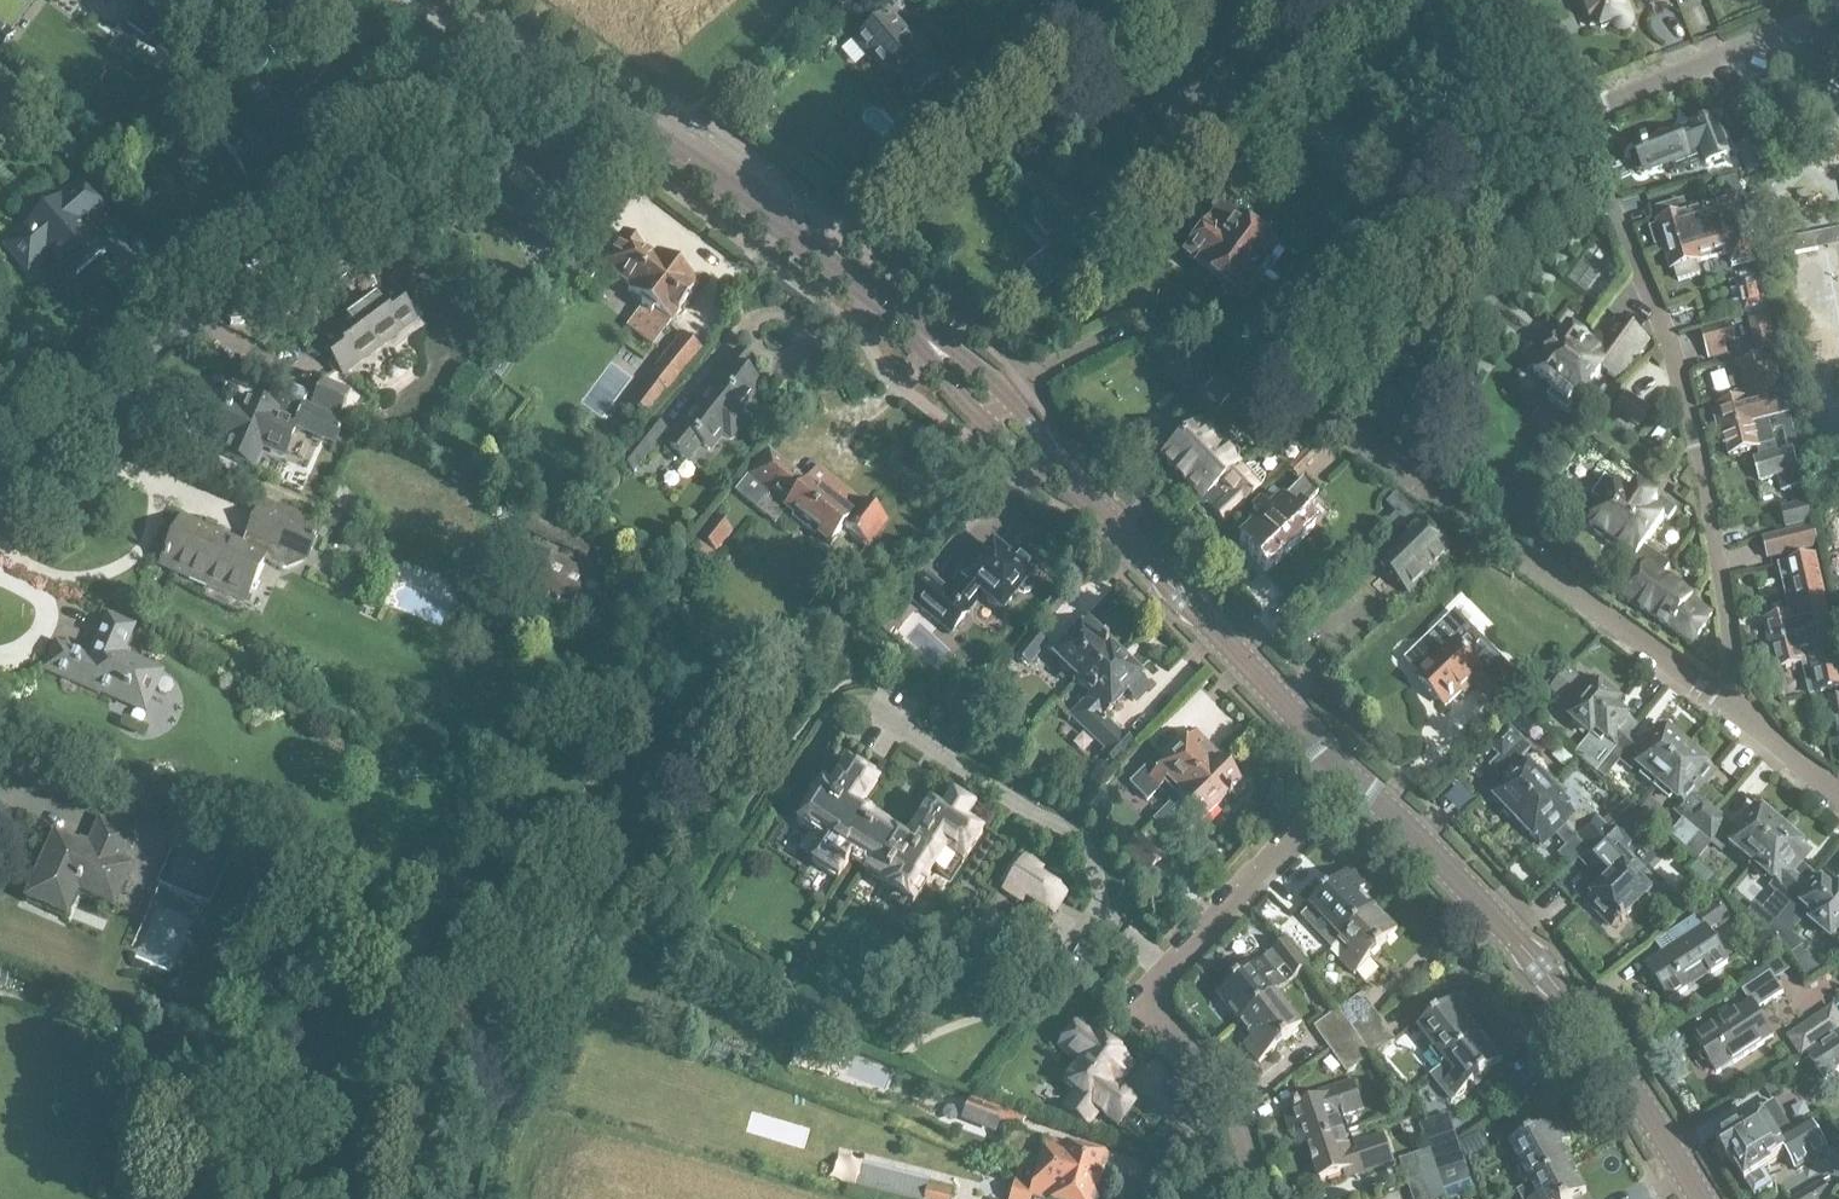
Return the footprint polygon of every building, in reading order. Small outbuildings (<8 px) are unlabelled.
[(136,7),(124,23),(146,41),(168,12),(178,20),(190,5),(184,0),(127,0),(136,7)] [(1074,10),(1086,0),(1065,0),(1074,10)] [(1591,27),(1601,23),(1604,29),(1615,25),(1616,27),(1617,27),(1618,29),(1620,30),(1622,31),(1624,31),(1627,31),(1630,29),(1632,27),(1633,24),(1624,0),(1581,0),(1591,27)] [(924,54),(888,12),(857,39),(869,53),(864,57),(888,85),(894,80),(895,81),(898,79),(915,98),(939,77),(921,56),(924,54)] [(919,22),(935,40),(946,30),(931,12),(919,22)] [(12,34),(0,25),(0,51),(12,34)] [(1656,178),(1696,169),(1695,165),(1709,160),(1710,164),(1712,171),(1736,164),(1725,129),(1701,137),(1703,140),(1689,145),(1687,142),(1643,156),(1645,160),(1639,162),(1645,178),(1649,177),(1650,176),(1651,180),(1656,178)] [(1741,150),(1751,175),(1768,169),(1759,144),(1741,150)] [(1739,176),(1722,181),(1724,188),(1729,186),(1732,195),(1742,192),(1740,185),(1742,185),(1739,176)] [(82,223),(104,204),(84,181),(62,199),(61,198),(23,229),(24,231),(6,246),(26,270),(43,256),(51,265),(60,257),(76,275),(105,250),(82,223)] [(1744,198),(1750,222),(1759,258),(1759,262),(1838,247),(1838,244),(1838,242),(1838,230),(1771,243),(1760,194),(1746,198),(1744,198)] [(1662,245),(1663,248),(1750,222),(1744,198),(1744,196),(1708,206),(1707,203),(1687,209),(1685,201),(1656,209),(1659,221),(1655,222),(1656,226),(1650,228),(1655,247),(1662,245)] [(1196,264),(1220,282),(1221,292),(1228,297),(1237,295),(1245,301),(1260,280),(1275,292),(1304,256),(1284,240),(1277,250),(1219,206),(1213,201),(1199,220),(1205,225),(1185,251),(1199,261),(1196,264)] [(1165,215),(1156,204),(1141,216),(1150,228),(1165,215)] [(1732,266),(1759,258),(1750,222),(1663,248),(1670,272),(1675,271),(1678,283),(1702,276),(1698,264),(1729,255),(1732,266)] [(575,241),(566,233),(559,240),(569,248),(575,241)] [(599,265),(629,288),(627,291),(644,304),(638,311),(665,331),(670,324),(671,325),(701,286),(656,252),(654,255),(646,249),(646,250),(623,233),(610,249),(596,238),(570,272),(585,283),(599,265)] [(1762,282),(1737,287),(1744,316),(1768,311),(1762,282)] [(342,374),(399,331),(407,342),(422,332),(414,321),(414,320),(392,291),(378,301),(374,297),(331,329),(334,333),(320,344),(342,374)] [(1774,350),(1766,313),(1750,316),(1758,354),(1774,350)] [(1582,402),(1604,373),(1620,385),(1652,342),(1617,315),(1615,318),(1614,317),(1609,324),(1610,325),(1603,335),(1598,332),(1590,337),(1587,338),(1568,324),(1558,338),(1554,342),(1546,354),(1544,358),(1533,372),(1555,389),(1548,399),(1568,414),(1579,400),(1582,402)] [(1726,346),(1736,343),(1731,325),(1702,333),(1709,361),(1728,356),(1726,346)] [(647,422),(667,396),(668,396),(703,353),(681,335),(646,378),(647,379),(627,406),(647,422)] [(739,349),(664,446),(688,466),(702,448),(711,455),(724,438),(731,444),(749,421),(739,415),(762,386),(746,374),(755,362),(739,349)] [(1722,428),(1723,433),(1768,423),(1768,422),(1791,416),(1793,415),(1788,392),(1777,395),(1774,383),(1781,381),(1775,356),(1739,365),(1746,391),(1738,393),(1741,403),(1717,409),(1718,413),(1714,414),(1718,429),(1722,428)] [(1239,419),(1256,403),(1241,387),(1236,392),(1222,377),(1199,398),(1215,415),(1227,405),(1239,419)] [(351,393),(351,391),(322,379),(309,407),(339,420),(348,424),(360,396),(351,393)] [(1616,388),(1607,382),(1597,393),(1606,400),(1616,388)] [(215,434),(230,441),(223,456),(251,468),(261,444),(285,455),(295,430),(313,438),(323,415),(286,396),(272,389),(264,406),(248,399),(241,415),(226,409),(224,413),(216,429),(217,430),(215,434)] [(1613,411),(1639,429),(1652,410),(1627,392),(1613,411)] [(1297,421),(1293,415),(1279,428),(1284,434),(1297,421)] [(1768,423),(1723,433),(1729,458),(1758,450),(1760,458),(1754,460),(1760,483),(1777,478),(1782,493),(1805,487),(1794,450),(1799,449),(1791,416),(1768,422),(1768,423)] [(1180,417),(1156,440),(1169,453),(1163,459),(1193,490),(1235,451),(1232,448),(1218,448),(1198,426),(1193,431),(1180,417)] [(668,432),(653,420),(619,463),(634,475),(668,432)] [(1288,467),(1297,476),(1326,448),(1318,438),(1288,467)] [(793,520),(791,523),(814,541),(816,538),(830,549),(844,531),(866,548),(886,523),(816,467),(805,481),(769,451),(735,494),(776,526),(785,514),(793,520)] [(1223,522),(1259,488),(1259,484),(1253,477),(1249,478),(1238,466),(1238,455),(1235,451),(1193,490),(1223,522)] [(1592,525),(1593,526),(1595,533),(1602,539),(1610,537),(1622,546),(1621,552),(1628,556),(1635,555),(1639,558),(1642,553),(1653,560),(1649,565),(1664,575),(1672,565),(1645,547),(1665,518),(1669,521),(1678,510),(1661,498),(1659,502),(1640,489),(1636,496),(1608,476),(1594,496),(1606,505),(1592,525)] [(1317,494),(1304,480),(1269,513),(1261,505),(1252,513),(1260,522),(1239,541),(1251,554),(1250,555),(1266,573),(1313,529),(1297,512),(1317,494)] [(1813,523),(1808,503),(1781,510),(1786,530),(1813,523)] [(243,543),(181,516),(162,561),(249,599),(265,562),(287,572),(307,562),(319,535),(291,523),(293,520),(259,506),(243,543)] [(491,577),(487,586),(504,595),(521,560),(517,558),(519,553),(524,555),(531,542),(521,538),(524,532),(585,563),(594,546),(525,511),(513,534),(512,533),(489,577),(491,577)] [(715,554),(716,555),(734,532),(716,519),(698,541),(699,541),(692,549),(709,562),(715,554)] [(1410,598),(1456,556),(1422,519),(1420,521),(1376,561),(1410,598)] [(1768,561),(1819,549),(1814,526),(1762,538),(1768,561)] [(619,650),(658,588),(649,583),(653,576),(639,569),(640,566),(608,551),(599,569),(631,584),(634,579),(644,584),(636,596),(534,547),(509,597),(619,650)] [(922,574),(906,593),(952,632),(967,614),(965,612),(981,593),(1002,611),(1017,592),(1025,594),(1030,592),(1033,588),(1034,582),(1030,577),(1035,571),(1014,553),(1008,560),(992,547),(953,593),(927,571),(923,575),(922,574)] [(378,549),(372,564),(397,575),(403,559),(378,549)] [(1764,624),(1770,648),(1835,633),(1829,610),(1821,576),(1816,556),(1779,565),(1790,607),(1791,606),(1794,617),(1764,624)] [(1694,595),(1664,575),(1649,565),(1627,598),(1694,644),(1714,615),(1691,599),(1694,595)] [(893,631),(896,634),(915,611),(902,601),(880,628),(889,636),(893,631)] [(57,643),(46,669),(100,692),(102,689),(146,708),(163,670),(123,653),(135,624),(109,613),(96,643),(100,645),(94,659),(57,643)] [(1053,658),(1076,681),(1089,667),(1098,675),(1116,657),(1101,643),(1106,638),(1088,621),(1053,658)] [(1470,683),(1495,709),(1523,682),(1471,627),(1454,642),(1456,643),(1419,679),(1446,707),(1470,683)] [(1047,645),(1032,633),(1013,656),(1029,668),(1047,645)] [(1802,666),(1809,696),(1838,688),(1838,649),(1835,633),(1770,648),(1776,672),(1802,666)] [(1302,663),(1314,651),(1301,638),(1289,650),(1302,663)] [(1098,675),(1089,667),(1076,681),(1090,695),(1069,718),(1104,752),(1101,755),(1115,768),(1136,746),(1122,733),(1121,734),(1103,717),(1125,695),(1133,703),(1147,687),(1116,657),(1098,675)] [(1572,720),(1591,736),(1588,740),(1599,749),(1586,763),(1597,773),(1612,755),(1629,735),(1636,727),(1616,709),(1621,703),(1600,686),(1572,720)] [(1830,699),(1834,718),(1838,717),(1838,697),(1830,699)] [(1682,701),(1677,708),(1685,714),(1690,707),(1682,701)] [(1514,725),(1528,737),(1538,726),(1524,714),(1514,725)] [(1632,772),(1638,766),(1660,784),(1689,750),(1664,728),(1646,749),(1629,735),(1612,755),(1632,772)] [(1511,729),(1492,747),(1517,773),(1494,795),(1504,806),(1504,812),(1510,818),(1516,818),(1517,819),(1550,788),(1521,758),(1530,749),(1511,729)] [(1158,789),(1171,802),(1179,793),(1197,776),(1200,778),(1216,762),(1217,760),(1212,755),(1215,752),(1209,746),(1207,749),(1192,735),(1164,763),(1157,757),(1129,785),(1146,801),(1158,789)] [(1660,784),(1683,804),(1675,812),(1684,820),(1670,836),(1686,851),(1700,835),(1717,814),(1694,794),(1714,770),(1689,750),(1660,784)] [(1166,836),(1189,813),(1199,823),(1226,796),(1232,801),(1243,789),(1216,762),(1200,778),(1197,776),(1179,793),(1171,802),(1152,821),(1166,836)] [(926,880),(932,870),(950,882),(982,833),(965,822),(974,809),(951,794),(940,811),(929,804),(908,838),(862,808),(877,784),(873,781),(872,778),(864,772),(860,773),(846,764),(830,788),(822,783),(796,823),(810,832),(797,853),(838,879),(842,872),(843,872),(849,862),(853,864),(883,883),(881,886),(894,894),(888,902),(903,911),(908,903),(912,906),(928,881),(926,880)] [(1564,822),(1589,848),(1609,830),(1588,808),(1578,817),(1550,788),(1517,819),(1541,844),(1564,822)] [(1717,814),(1700,835),(1723,854),(1731,845),(1755,864),(1784,829),(1759,808),(1739,832),(1717,814)] [(1581,861),(1605,885),(1589,901),(1615,928),(1652,893),(1619,859),(1651,828),(1633,809),(1610,831),(1609,830),(1589,848),(1592,851),(1581,861)] [(133,834),(99,819),(87,847),(55,833),(37,874),(31,878),(28,885),(31,890),(27,900),(67,917),(79,889),(115,905),(132,865),(121,860),(133,834)] [(1746,917),(1767,935),(1808,886),(1792,872),(1810,851),(1784,829),(1755,864),(1775,882),(1769,889),(1777,895),(1763,910),(1756,904),(1746,917)] [(1124,850),(1148,874),(1162,860),(1138,837),(1124,850)] [(227,862),(178,841),(159,884),(209,905),(227,862)] [(1022,902),(1025,896),(1052,914),(1065,894),(1038,876),(1042,870),(1025,859),(1004,890),(1022,902)] [(1717,878),(1699,863),(1689,873),(1707,889),(1717,878)] [(1312,907),(1343,940),(1374,910),(1360,895),(1367,888),(1350,870),(1312,907)] [(1792,933),(1806,917),(1833,939),(1838,932),(1838,890),(1836,894),(1815,877),(1808,886),(1767,935),(1791,955),(1807,945),(1792,933)] [(1670,1003),(1691,989),(1685,980),(1705,967),(1712,976),(1730,964),(1711,933),(1731,920),(1719,902),(1655,944),(1663,955),(1646,966),(1670,1003)] [(1343,940),(1354,951),(1342,962),(1355,976),(1398,934),(1374,910),(1343,940)] [(1220,997),(1241,1023),(1279,992),(1287,985),(1278,974),(1286,967),(1296,979),(1309,969),(1287,942),(1220,997)] [(1805,982),(1789,957),(1769,970),(1771,974),(1743,992),(1751,1004),(1695,1041),(1718,1075),(1776,1037),(1758,1011),(1783,995),(1784,995),(1805,982)] [(1302,1030),(1286,1011),(1291,1007),(1279,992),(1241,1023),(1254,1039),(1245,1046),(1260,1065),(1302,1030)] [(1364,994),(1340,1011),(1357,1036),(1381,1019),(1364,994)] [(1422,1030),(1448,1062),(1481,1035),(1470,1022),(1478,1015),(1463,996),(1422,1030)] [(1833,1008),(1788,1038),(1802,1059),(1838,1034),(1838,1017),(1833,1008)] [(1315,1028),(1332,1053),(1357,1036),(1340,1011),(1315,1028)] [(1381,1019),(1357,1036),(1373,1058),(1397,1042),(1381,1019)] [(1076,1023),(1058,1047),(1079,1062),(1063,1084),(1075,1092),(1063,1109),(1087,1127),(1099,1112),(1118,1127),(1136,1104),(1116,1089),(1120,1085),(1117,1083),(1122,1077),(1124,1078),(1133,1067),(1121,1058),(1123,1056),(1098,1037),(1096,1039),(1076,1023)] [(1504,1063),(1481,1035),(1448,1062),(1457,1073),(1445,1083),(1458,1100),(1504,1063)] [(1348,1075),(1373,1058),(1357,1036),(1332,1053),(1348,1075)] [(1808,1056),(1825,1083),(1838,1074),(1838,1037),(1808,1056)] [(1304,1129),(1309,1146),(1349,1133),(1344,1117),(1364,1110),(1355,1083),(1326,1093),(1328,1098),(1303,1106),(1296,1107),(1297,1110),(1286,1114),(1292,1133),(1304,1129)] [(1765,1088),(1769,1095),(1778,1090),(1774,1083),(1765,1088)] [(991,1103),(985,1122),(1020,1135),(1026,1117),(991,1103)] [(1724,1165),(1729,1162),(1731,1165),(1751,1151),(1754,1156),(1775,1141),(1774,1140),(1789,1130),(1790,1129),(1775,1103),(1757,1114),(1756,1113),(1746,1119),(1744,1117),(1731,1125),(1736,1133),(1718,1145),(1721,1149),(1718,1151),(1718,1155),(1720,1158),(1721,1160),(1724,1165)] [(1450,1116),(1422,1126),(1431,1152),(1459,1143),(1450,1116)] [(1512,1147),(1532,1185),(1571,1165),(1562,1147),(1572,1141),(1561,1121),(1512,1147)] [(1775,1141),(1754,1156),(1751,1151),(1731,1165),(1729,1167),(1738,1181),(1743,1178),(1755,1197),(1772,1187),(1762,1171),(1787,1155),(1792,1163),(1801,1165),(1815,1155),(1817,1145),(1809,1133),(1800,1129),(1792,1134),(1789,1130),(1774,1140),(1775,1141)] [(1354,1149),(1349,1133),(1309,1146),(1315,1162),(1313,1163),(1314,1166),(1316,1165),(1322,1182),(1355,1171),(1357,1177),(1395,1164),(1387,1138),(1354,1149)] [(1028,1138),(1020,1166),(1099,1187),(1101,1179),(1106,1176),(1108,1169),(1105,1164),(1106,1159),(1028,1138)] [(1439,1175),(1447,1198),(1454,1198),(1475,1192),(1472,1182),(1459,1143),(1431,1152),(1439,1175)] [(1400,1161),(1408,1186),(1439,1175),(1431,1152),(1430,1150),(1400,1161)] [(1571,1165),(1532,1185),(1518,1193),(1522,1198),(1577,1198),(1586,1194),(1571,1165)] [(928,1186),(929,1183),(859,1166),(852,1190),(887,1198),(925,1198),(928,1186)] [(1096,1198),(1099,1187),(1020,1166),(1016,1180),(1014,1180),(1009,1198),(1096,1198)] [(1439,1175),(1408,1186),(1413,1198),(1447,1198),(1439,1175)] [(954,1193),(928,1186),(925,1198),(952,1198),(954,1193)]
